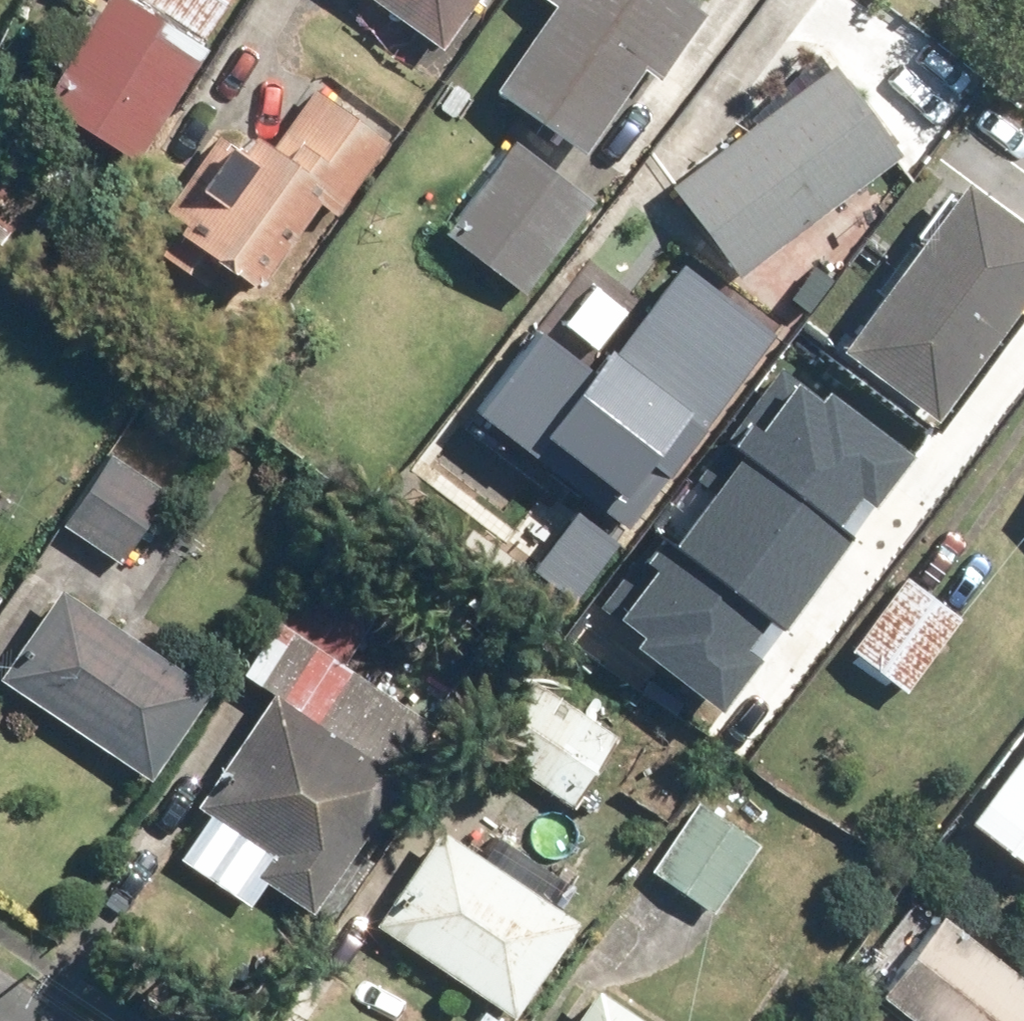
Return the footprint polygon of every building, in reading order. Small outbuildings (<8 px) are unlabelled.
[(139,149),(233,0),(93,0),(39,86),(139,149)] [(449,42),(478,0),(387,0),(449,42)] [(640,63),(666,83),(712,20),(685,0),(552,0),(556,2),(500,82),(585,141),(640,63)] [(685,194),(734,261),(878,156),(829,89),(685,194)] [(166,215),(258,279),(319,194),(339,207),(385,136),(317,93),(279,151),(234,119),(166,215)] [(455,227),(522,281),(586,203),(518,149),(455,227)] [(939,403),(1023,284),(1023,240),(967,199),(861,348),(939,403)] [(533,319),(474,396),(630,517),(781,324),(682,247),(590,364),(533,319)] [(775,369),(595,608),(627,633),(618,646),(712,717),(848,537),(830,524),(853,493),(865,502),(906,447),(824,386),(814,399),(775,369)] [(76,528),(116,549),(144,498),(104,476),(76,528)] [(285,619),(341,656),(378,599),(323,563),(285,619)] [(915,587),(859,643),(898,681),(953,625),(915,587)] [(202,686),(62,591),(8,671),(148,766),(202,686)] [(494,750),(565,801),(616,730),(545,680),(494,750)] [(403,772),(279,698),(212,810),(336,884),(403,772)] [(1023,848),(1023,755),(978,811),(1023,848)] [(659,865),(716,905),(753,852),(697,812),(659,865)] [(569,920),(445,835),(387,919),(511,1004),(569,920)] [(880,992),(920,1020),(1004,1020),(1021,997),(926,928),(880,992)] [(595,998),(580,1020),(631,1020),(595,998)]
